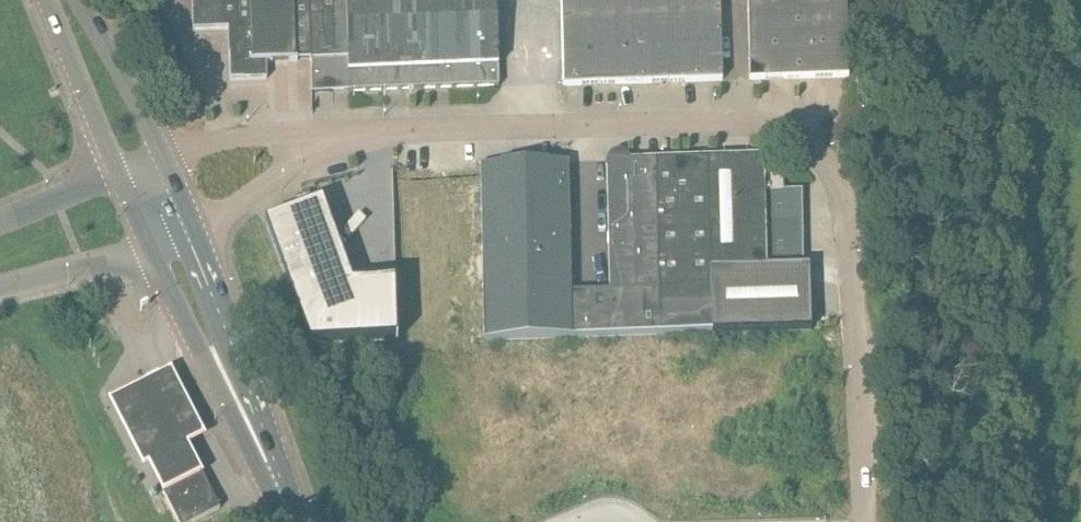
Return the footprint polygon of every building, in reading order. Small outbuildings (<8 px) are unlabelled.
[(308,0),(192,0),(193,31),(230,29),(231,55),(229,55),(230,79),(265,78),(264,62),(298,61),(298,59),(310,59),(308,0)] [(498,48),(502,48),(502,43),(497,43),(496,0),(308,0),(310,59),(310,60),(311,60),(312,91),(499,86),(498,48)] [(638,83),(636,0),(561,0),(563,85),(638,83)] [(679,82),(677,0),(636,0),(638,83),(679,82)] [(722,80),(720,0),(677,0),(679,82),(722,80)] [(848,77),(846,0),(748,0),(750,80),(848,77)] [(711,334),(810,332),(808,266),(801,267),(800,192),(781,192),(781,175),(763,175),(763,157),(707,158),(711,334)] [(661,336),(711,334),(707,158),(657,160),(661,336)] [(610,337),(661,336),(657,160),(606,161),(609,291),(610,337)] [(609,291),(603,291),(571,292),(568,162),(480,165),(483,340),(610,337),(609,291)] [(438,166),(440,217),(394,218),(396,282),(398,342),(483,340),(480,165),(438,166)] [(265,222),(310,345),(398,342),(396,282),(353,284),(323,201),(265,222)] [(150,466),(162,492),(201,472),(189,447),(204,440),(170,371),(110,400),(144,469),(150,466)] [(220,510),(201,472),(162,492),(178,521),(196,521),(220,510)]
